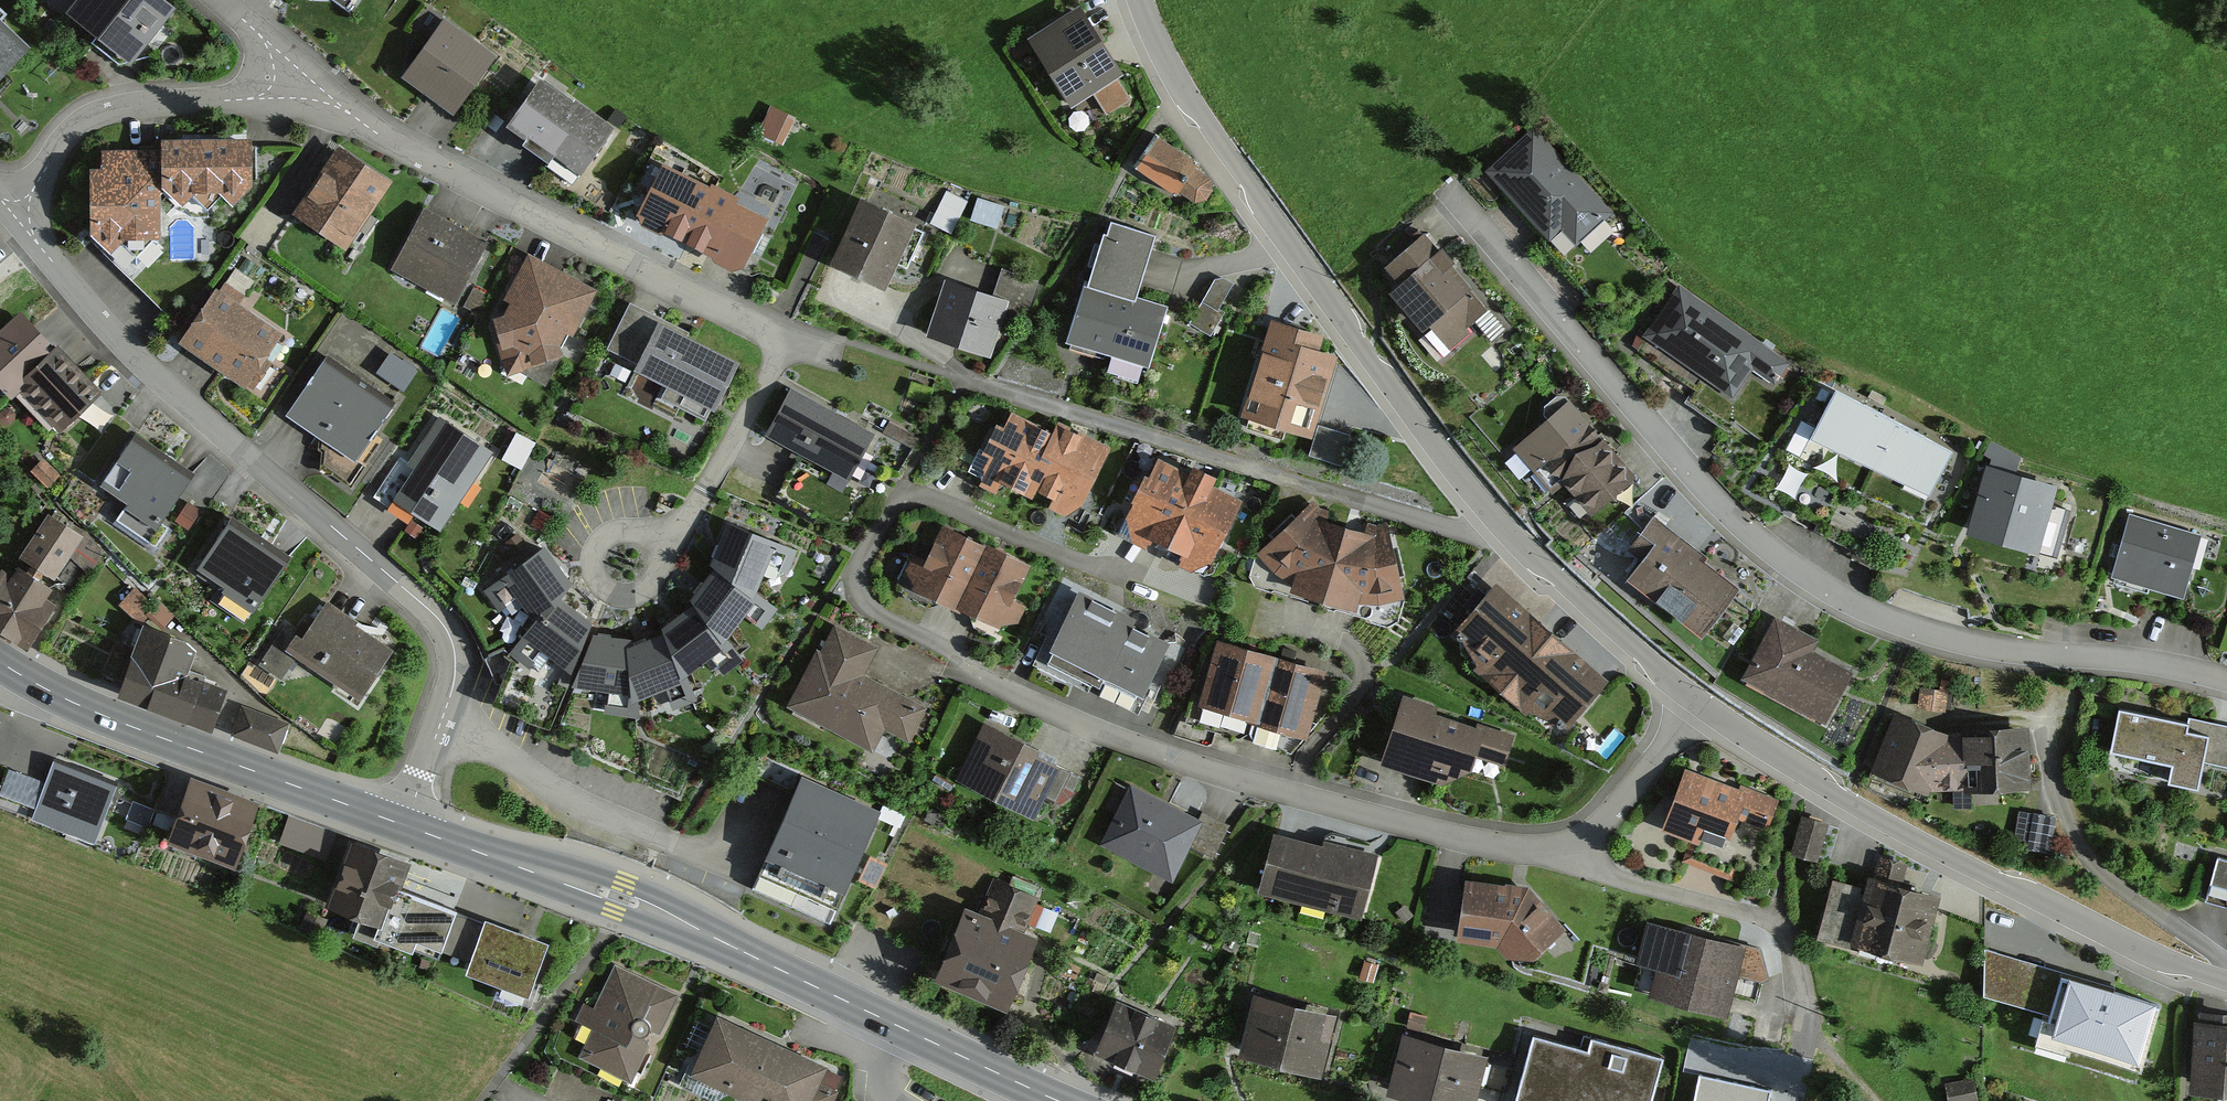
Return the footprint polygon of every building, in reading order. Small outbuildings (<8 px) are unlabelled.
[(161,0),(79,0),(65,18),(131,69),(176,11),(161,0)] [(1080,10),(1026,44),(1070,112),(1094,97),(1106,117),(1131,101),(1119,81),(1124,78),(1080,10)] [(0,14),(0,89),(38,52),(0,14)] [(502,57),(448,21),(413,75),(466,110),(502,57)] [(616,138),(545,88),(516,130),(587,179),(616,138)] [(790,120),(771,112),(761,134),(780,142),(790,120)] [(1535,135),(1497,170),(1575,255),(1614,219),(1535,135)] [(1198,170),(1159,143),(1137,174),(1176,201),(1179,197),(1194,208),(1206,206),(1213,194),(1213,185),(1196,173),(1198,170)] [(160,193),(167,193),(181,207),(194,194),(208,209),(221,196),(233,207),(250,189),(248,144),(158,147),(158,155),(160,193)] [(400,183),(348,149),(305,214),(357,248),(400,183)] [(93,174),(93,233),(110,251),(122,240),(136,255),(150,241),(159,241),(160,193),(158,155),(105,156),(105,174),(93,174)] [(691,243),(714,198),(664,173),(641,218),(691,243)] [(741,269),(764,224),(714,198),(691,243),(741,269)] [(917,229),(861,204),(830,272),(887,297),(917,229)] [(497,245),(433,209),(400,266),(465,302),(497,245)] [(1149,251),(1106,239),(1077,344),(1161,368),(1177,312),(1135,301),(1149,251)] [(1499,322),(1432,244),(1403,269),(1418,287),(1403,300),(1455,360),(1499,322)] [(600,296),(536,262),(501,328),(509,370),(550,391),(600,296)] [(1009,304),(946,284),(927,341),(991,361),(1009,304)] [(1790,363),(1683,290),(1655,331),(1742,391),(1757,370),(1776,383),(1790,363)] [(296,341),(230,294),(194,343),(261,390),(296,341)] [(690,334),(630,305),(607,351),(638,366),(633,376),(718,417),(742,368),(686,340),(690,334)] [(21,389),(54,357),(20,321),(0,340),(0,386),(12,398),(21,389)] [(1333,342),(1285,330),(1262,422),(1324,438),(1344,361),(1329,357),(1333,342)] [(57,354),(54,357),(21,389),(62,432),(98,397),(57,354)] [(407,388),(418,371),(393,356),(383,373),(407,388)] [(407,410),(335,359),(294,415),(367,467),(407,410)] [(876,437),(792,390),(765,441),(850,485),(855,475),(876,437)] [(1874,465),(1894,425),(1836,395),(1816,435),(1874,465)] [(1646,480),(1572,405),(1525,450),(1567,492),(1580,479),(1613,513),(1646,480)] [(1041,466),(1053,442),(1013,423),(986,479),(1031,500),(1035,492),(1046,469),(1041,466)] [(1931,495),(1952,456),(1894,425),(1874,465),(1931,495)] [(458,445),(432,428),(413,459),(426,467),(405,501),(451,530),(487,472),(454,452),(458,445)] [(1058,431),(1053,442),(1041,466),(1046,469),(1035,492),(1077,511),(1105,453),(1058,431)] [(190,488),(131,446),(99,492),(157,533),(190,488)] [(2077,487),(2001,469),(1988,527),(2064,545),(2077,487)] [(1245,509),(1166,471),(1137,532),(1216,569),(1245,509)] [(1334,595),(1356,521),(1318,510),(1269,559),(1303,585),(1334,595)] [(1757,587),(1668,519),(1646,547),(1659,556),(1645,575),(1721,634),(1757,587)] [(1356,521),(1334,595),(1368,605),(1409,600),(1397,533),(1356,521)] [(2214,540),(2140,522),(2126,576),(2201,594),(2214,540)] [(55,524),(27,571),(17,566),(0,595),(0,623),(50,652),(81,599),(62,588),(78,560),(95,570),(105,553),(55,524)] [(712,571),(717,575),(754,600),(768,565),(786,572),(795,552),(730,526),(712,571)] [(287,571),(228,529),(195,576),(254,618),(287,571)] [(957,608),(983,554),(943,535),(917,589),(957,608)] [(536,630),(560,602),(570,590),(542,553),(489,591),(506,614),(519,605),(536,630)] [(997,628),(1024,573),(983,554),(957,608),(997,628)] [(754,600),(717,575),(692,606),(696,612),(724,643),(746,617),(761,627),(772,611),(754,600)] [(1513,682),(1550,640),(1500,595),(1462,637),(1513,682)] [(560,602),(536,630),(513,657),(494,711),(550,736),(578,680),(593,638),(596,630),(560,602)] [(1095,682),(1123,623),(1079,602),(1051,662),(1095,682)] [(394,656),(327,608),(302,643),(296,639),(285,654),(358,706),(394,656)] [(738,659),(724,643),(696,612),(661,632),(664,638),(682,682),(713,659),(723,674),(738,659)] [(1140,702),(1167,643),(1123,623),(1095,682),(1140,702)] [(1830,642),(1792,623),(1766,675),(1842,713),(1862,673),(1824,654),(1830,642)] [(890,652),(842,628),(802,705),(888,748),(897,731),(916,741),(933,708),(876,679),(890,652)] [(187,648),(143,632),(122,689),(217,725),(228,695),(188,680),(196,657),(187,648)] [(632,703),(629,652),(628,644),(593,638),(578,680),(572,694),(606,700),(604,716),(634,720),(632,703)] [(689,700),(682,682),(664,638),(629,652),(632,703),(663,691),(671,710),(689,700)] [(1563,727),(1600,685),(1550,640),(1513,682),(1563,727)] [(1253,725),(1271,664),(1223,651),(1206,712),(1253,725)] [(1301,739),(1318,678),(1271,664),(1253,725),(1301,739)] [(1516,736),(1415,703),(1395,764),(1477,791),(1486,764),(1505,770),(1516,736)] [(290,726),(242,708),(233,732),(280,750),(290,726)] [(2141,714),(2133,752),(2158,757),(2154,777),(2220,790),(2225,765),(2226,765),(2226,731),(2141,714)] [(1969,735),(1911,718),(1894,776),(1952,794),(2045,786),(2037,728),(1969,735)] [(1063,767),(984,726),(955,783),(1034,824),(1063,767)] [(8,771),(0,791),(0,799),(35,814),(31,823),(93,849),(116,792),(52,766),(44,786),(8,771)] [(1776,801),(1686,767),(1666,818),(1720,838),(1724,827),(1728,828),(1735,811),(1768,824),(1776,801)] [(888,814),(806,781),(765,885),(847,917),(888,814)] [(262,808),(191,783),(166,852),(236,877),(262,808)] [(1204,822),(1142,789),(1114,841),(1179,875),(1193,849),(1218,862),(1237,826),(1210,811),(1204,822)] [(2056,814),(2020,808),(2014,840),(2050,847),(2056,814)] [(1820,858),(1831,821),(1804,813),(1793,850),(1820,858)] [(291,815),(282,840),(324,856),(333,831),(291,815)] [(1391,862),(1291,837),(1277,891),(1377,916),(1391,862)] [(411,868),(349,845),(325,915),(349,928),(357,932),(353,943),(378,953),(379,950),(413,962),(417,951),(442,961),(458,916),(403,894),(411,868)] [(1915,864),(1888,858),(1880,891),(1843,883),(1830,939),(1867,948),(1869,939),(1941,955),(1956,895),(1911,884),(1915,864)] [(979,919),(972,916),(949,979),(1023,1006),(1049,935),(1026,927),(1038,893),(994,877),(979,919)] [(1540,889),(1481,887),(1480,939),(1522,940),(1547,961),(1578,930),(1540,889)] [(547,948),(487,927),(468,979),(528,1001),(547,948)] [(1759,948),(1682,928),(1665,993),(1743,1013),(1759,948)] [(2160,996),(1986,950),(1986,990),(2043,1010),(2038,1037),(2140,1066),(2160,996)] [(672,992),(617,967),(592,1020),(599,1023),(585,1053),(629,1073),(652,1024),(657,1026),(672,992)] [(1353,1014),(1271,1000),(1261,1055),(1343,1070),(1353,1014)] [(1196,1027),(1133,1004),(1115,1053),(1178,1076),(1196,1027)] [(748,1087),(770,1039),(719,1016),(697,1064),(748,1087)] [(2211,1020),(2214,1086),(2226,1085),(2226,1020),(2211,1020)] [(1421,1038),(1410,1094),(1446,1100),(1498,1100),(1507,1055),(1421,1038)] [(822,1062),(770,1039),(748,1087),(779,1100),(804,1100),(805,1100),(829,1100),(836,1086),(815,1077),(822,1062)] [(1533,1043),(1517,1100),(1652,1100),(1663,1061),(1591,1041),(1587,1058),(1533,1043)] [(1962,1081),(1968,1100),(1994,1100),(1985,1074),(1962,1081)] [(1701,1079),(1697,1100),(1766,1100),(1768,1093),(1701,1079)]
